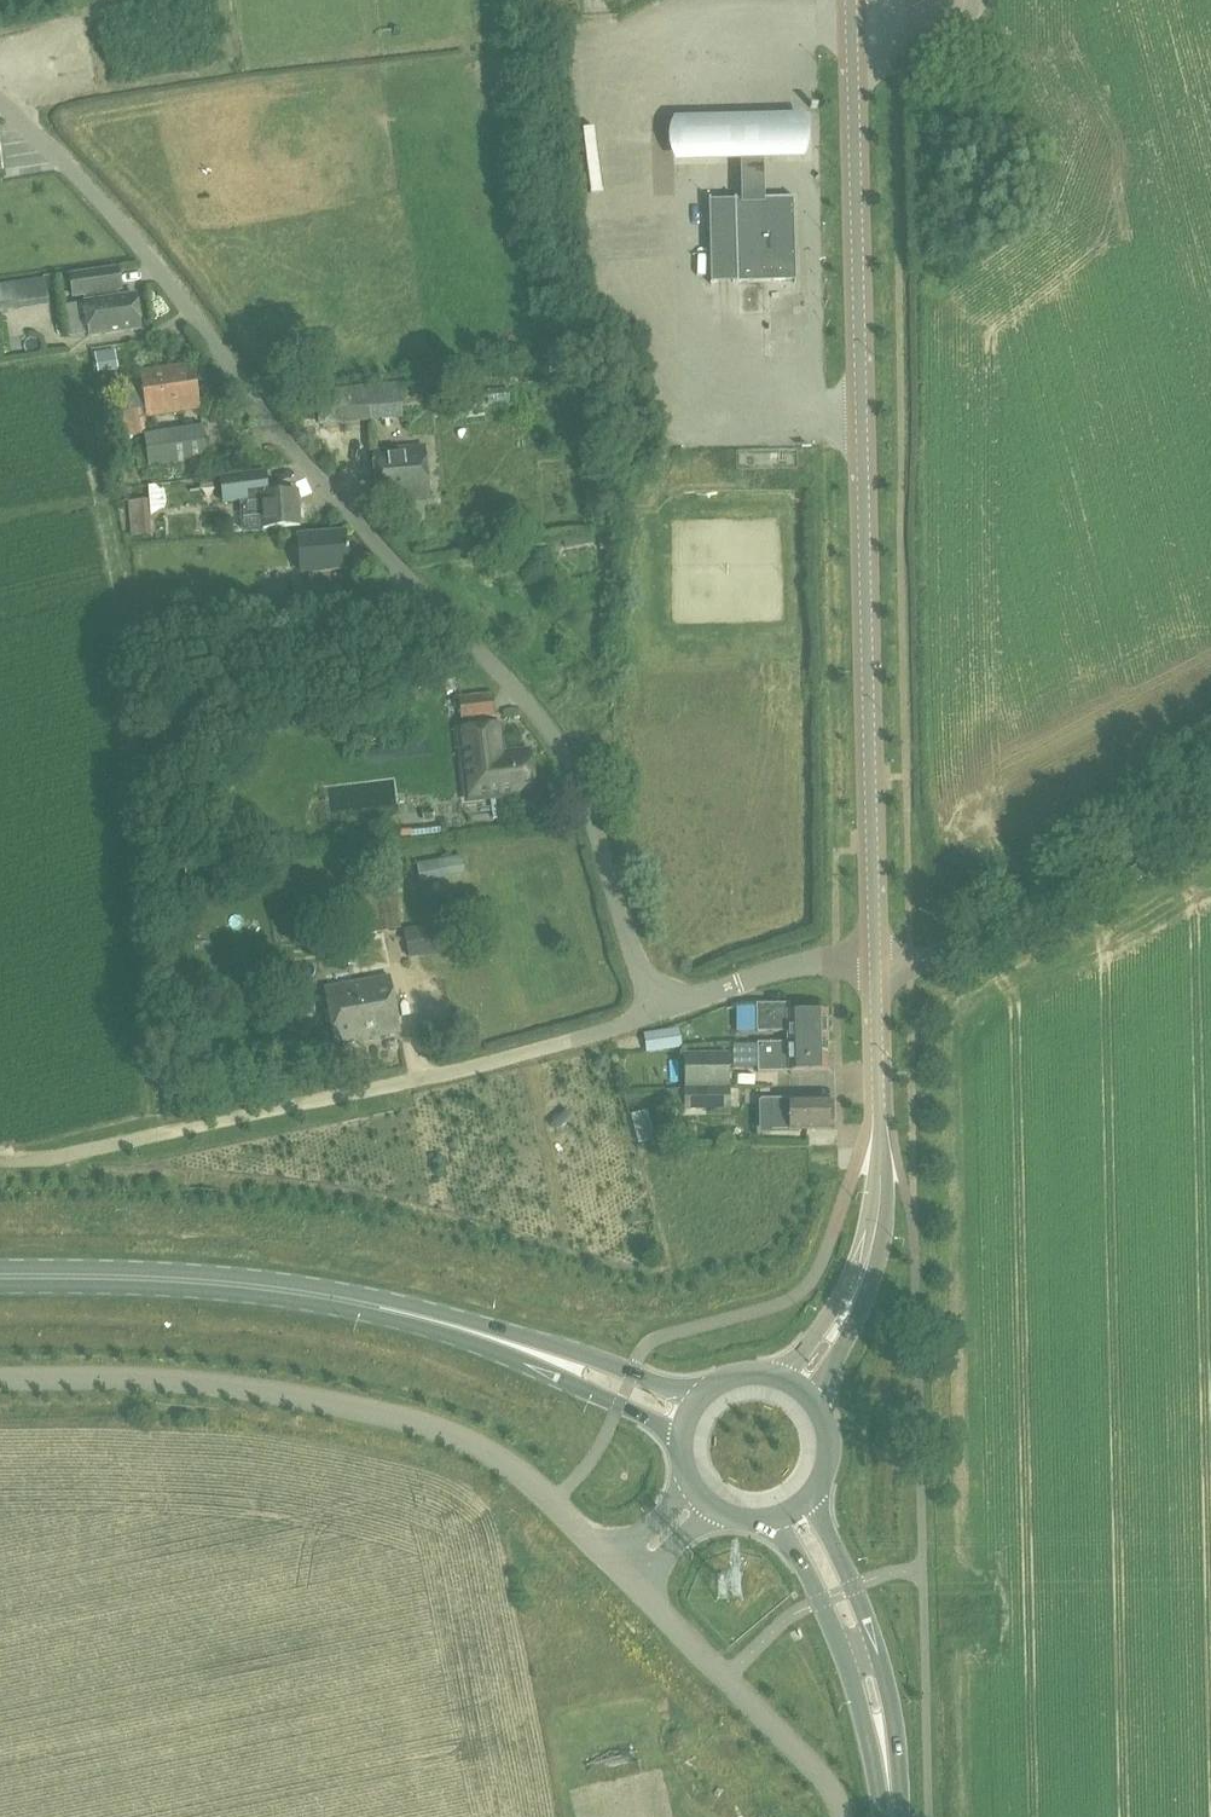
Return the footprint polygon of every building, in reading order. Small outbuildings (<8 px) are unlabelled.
[(709,198),(711,285),(712,285),(712,283),(723,282),(736,282),(737,285),(738,285),(738,282),(794,281),(794,283),(795,283),(795,267),(793,196),(792,196),(792,199),(736,200),(736,198),(734,198),(734,200),(722,200),(710,201),(710,198),(709,198)] [(70,275),(73,295),(85,293),(86,302),(85,302),(90,335),(140,328),(135,294),(118,297),(117,289),(121,288),(118,268),(70,275)] [(45,279),(0,286),(0,311),(48,304),(45,279)] [(93,354),(95,367),(117,364),(114,350),(93,354)] [(140,370),(147,415),(200,407),(193,362),(140,370)] [(384,387),(350,390),(353,419),(370,418),(369,408),(385,406),(384,387)] [(126,435),(144,432),(146,432),(143,410),(130,412),(123,413),(126,435)] [(144,432),(149,468),(208,460),(203,424),(146,432),(144,432)] [(372,450),(377,501),(430,495),(425,444),(372,450)] [(191,474),(190,462),(174,465),(176,476),(191,474)] [(270,526),(300,524),(298,491),(267,494),(260,494),(262,511),(268,511),(270,526)] [(129,501),(131,537),(151,536),(148,500),(129,501)] [(302,572),(348,567),(345,531),(299,535),(302,572)] [(616,547),(614,534),(598,536),(600,549),(616,547)] [(459,696),(461,720),(496,717),(493,692),(459,696)] [(501,723),(458,729),(465,784),(489,781),(491,798),(535,793),(530,749),(504,752),(501,723)] [(460,857),(415,864),(418,881),(463,873),(460,857)] [(1123,873),(1129,884),(1143,877),(1136,866),(1123,873)] [(341,877),(352,937),(384,930),(374,870),(341,877)] [(405,928),(410,958),(453,950),(448,920),(405,928)] [(401,1032),(391,975),(325,988),(334,1044),(401,1032)] [(788,1003),(757,1004),(757,1031),(787,1030),(787,1041),(828,1040),(827,1011),(788,1012),(788,1003)] [(646,1049),(667,1046),(664,1031),(644,1035),(646,1049)] [(828,1069),(828,1040),(787,1041),(764,1041),(757,1042),(758,1071),(828,1069)] [(685,1086),(729,1086),(727,1052),(684,1053),(685,1085),(685,1086)] [(729,1106),(729,1086),(685,1086),(686,1107),(729,1106)] [(775,1130),(792,1130),(792,1132),(827,1132),(827,1099),(791,1100),(791,1112),(775,1112),(775,1130)]
